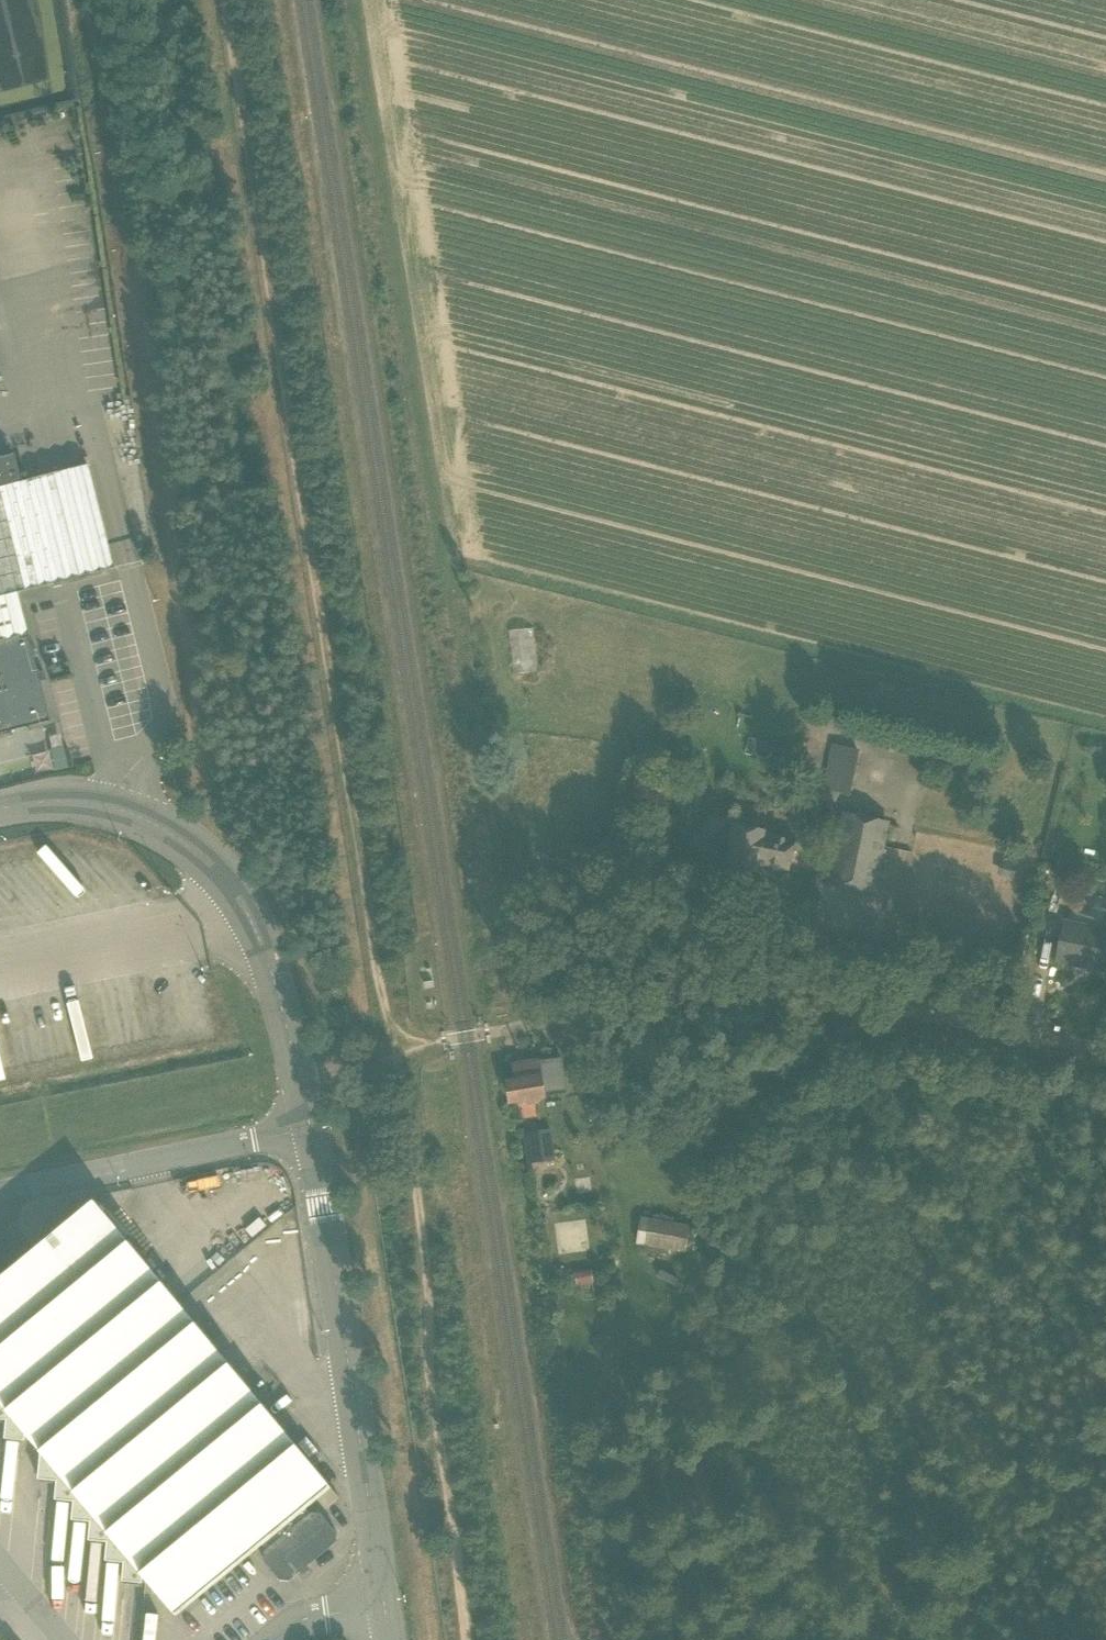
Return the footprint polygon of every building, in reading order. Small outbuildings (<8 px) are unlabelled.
[(49,720),(39,681),(45,679),(43,670),(37,672),(29,643),(27,633),(16,591),(57,581),(62,580),(109,568),(113,567),(87,464),(32,478),(19,481),(12,453),(0,456),(0,732),(49,720)] [(61,747),(32,754),(36,772),(66,765),(61,747)] [(851,794),(855,772),(828,766),(823,789),(851,794)] [(831,882),(874,891),(888,822),(845,813),(831,882)] [(767,864),(789,868),(795,838),(735,824),(726,867),(756,873),(758,859),(768,861),(767,864)] [(1057,960),(1058,961),(1059,959),(1089,966),(1089,967),(1105,970),(1105,927),(1065,919),(1057,960)] [(538,1103),(537,1097),(544,1096),(539,1065),(541,1065),(541,1060),(515,1064),(517,1080),(509,1081),(512,1101),(518,1100),(521,1119),(538,1116),(535,1104),(538,1103)] [(529,1163),(551,1160),(546,1129),(525,1132),(529,1163)] [(192,1317),(95,1200),(5,1274),(0,1269),(2,1267),(3,1258),(0,1254),(0,1418),(7,1419),(6,1437),(26,1439),(26,1431),(42,1450),(39,1478),(58,1480),(56,1498),(74,1500),(73,1519),(91,1520),(89,1539),(108,1541),(106,1559),(125,1561),(123,1580),(143,1581),(144,1574),(177,1614),(263,1543),(267,1549),(265,1550),(264,1559),(281,1579),(290,1580),(337,1542),(338,1532),(321,1513),(312,1512),(310,1513),(306,1507),(318,1497),(331,1487),(192,1317)] [(641,1218),(637,1244),(686,1251),(691,1225),(641,1218)] [(679,1276),(662,1268),(658,1277),(675,1285),(679,1276)] [(594,1281),(593,1277),(592,1269),(575,1271),(577,1280),(577,1284),(580,1283),(594,1281)] [(340,1497),(331,1487),(318,1497),(327,1508),(340,1497)]
